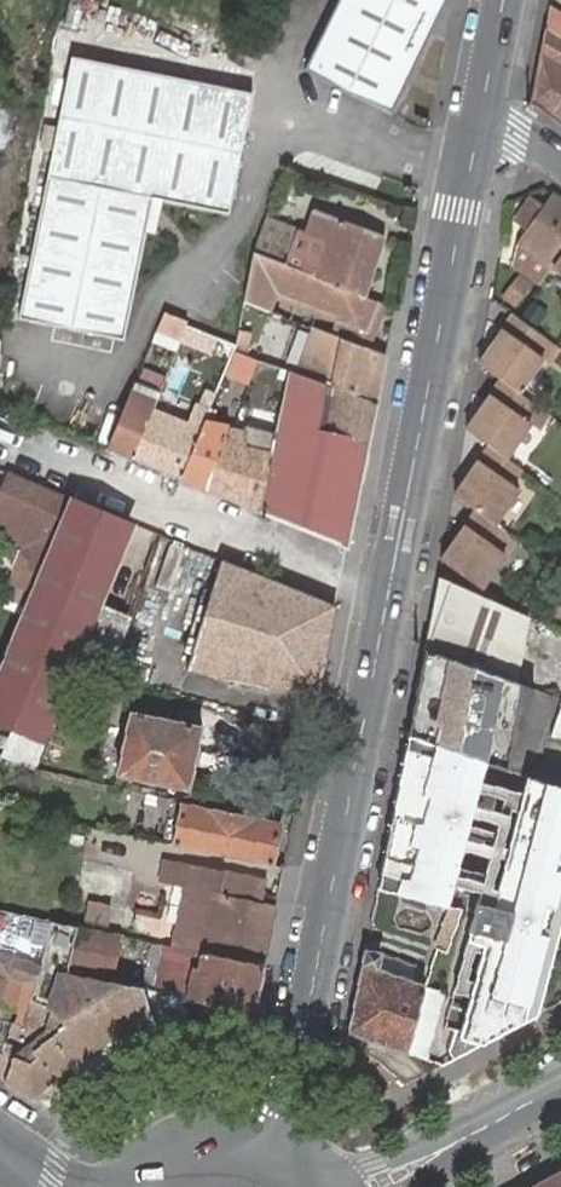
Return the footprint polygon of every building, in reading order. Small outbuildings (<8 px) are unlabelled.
[(447,0),(339,0),(306,69),(393,112),(447,0)] [(548,29),(560,37),(560,16),(552,10),(548,29)] [(545,28),(537,67),(530,103),(560,125),(560,37),(548,29),(545,28)] [(152,198),(165,201),(230,214),(254,95),(73,57),(19,319),(123,340),(145,233),(152,198)] [(158,236),(165,201),(152,198),(145,233),(158,236)] [(300,230),(265,218),(253,252),(287,265),(302,272),(313,277),(365,296),(383,235),(313,209),(307,233),(300,230)] [(337,320),(364,331),(376,300),(365,296),(313,277),(302,272),(287,265),(253,252),(244,302),(268,312),(278,290),(340,314),(337,320)] [(375,335),(388,304),(376,300),(364,331),(375,335)] [(183,333),(187,322),(164,312),(156,330),(170,337),(176,338),(180,341),(183,333)] [(478,364),(501,379),(518,392),(542,357),(535,352),(545,337),(516,316),(513,314),(478,364)] [(375,403),(385,354),(313,328),(296,373),(375,403)] [(156,330),(151,342),(176,352),(180,341),(176,338),(170,337),(156,330)] [(250,332),(238,330),(236,336),(239,338),(234,350),(245,354),(250,332)] [(235,352),(226,374),(248,383),(257,360),(235,352)] [(282,392),(287,370),(259,360),(251,380),(282,392)] [(347,547),(375,403),(296,373),(287,370),(282,392),(272,438),(270,453),(260,511),(347,547)] [(466,429),(489,445),(505,457),(530,423),(540,408),(533,403),(518,392),(501,379),(466,429)] [(131,391),(107,448),(131,458),(151,411),(155,401),(157,399),(159,392),(135,382),(131,391)] [(151,411),(131,458),(181,478),(200,431),(203,421),(210,404),(202,401),(196,415),(191,428),(151,411)] [(550,415),(540,408),(530,423),(540,430),(550,415)] [(200,431),(181,478),(208,490),(223,446),(224,446),(225,444),(227,428),(228,426),(212,423),(216,411),(209,409),(205,421),(203,421),(200,431)] [(208,490),(260,511),(270,453),(272,438),(227,428),(225,444),(224,446),(223,446),(208,490)] [(511,484),(522,469),(505,457),(489,445),(453,494),(476,511),(494,524),(519,488),(511,484)] [(49,533),(64,498),(8,474),(0,491),(0,512),(49,533)] [(73,497),(71,501),(0,675),(0,724),(11,728),(39,739),(66,674),(77,647),(129,520),(73,497)] [(476,511),(441,560),(481,588),(505,554),(498,549),(508,534),(494,524),(476,511)] [(17,571),(37,579),(46,555),(28,546),(17,571)] [(325,650),(335,606),(221,558),(186,668),(316,695),(325,650)] [(513,611),(437,576),(422,650),(484,672),(496,676),(515,683),(526,617),(513,611)] [(102,603),(84,645),(108,655),(125,612),(102,603)] [(484,672),(422,650),(406,734),(483,760),(506,768),(533,689),(515,683),(496,676),(484,672)] [(186,722),(191,701),(176,697),(133,688),(129,710),(186,722)] [(557,697),(545,732),(560,738),(560,698),(557,697)] [(186,722),(129,710),(116,774),(187,788),(192,763),(195,750),(200,724),(186,722)] [(39,739),(11,728),(1,754),(33,767),(43,740),(39,739)] [(483,760),(406,734),(376,888),(444,911),(446,904),(451,883),(456,867),(464,833),(467,824),(476,790),(478,781),(483,760)] [(526,775),(522,792),(520,800),(510,837),(508,846),(499,878),(495,895),(479,891),(469,930),(485,935),(481,951),(473,980),(469,995),(460,1030),(454,1028),(448,1051),(452,1059),(523,1020),(560,877),(560,787),(526,775)] [(503,835),(513,798),(520,800),(522,792),(478,781),(476,790),(504,797),(495,831),(467,824),(464,833),(492,840),(484,874),(456,867),(451,883),(479,891),(495,895),(499,878),(492,876),(500,844),(508,846),(510,837),(503,835)] [(124,818),(121,834),(132,837),(143,839),(173,844),(270,864),(278,823),(233,815),(226,814),(181,804),(175,834),(145,827),(146,823),(124,818)] [(183,887),(172,945),(176,946),(178,947),(188,948),(202,951),(262,964),(274,905),(276,898),(262,895),(265,879),(163,858),(158,882),(183,887)] [(523,1020),(536,1013),(560,921),(560,877),(523,1020)] [(90,902),(87,924),(106,928),(110,906),(90,902)] [(461,909),(446,904),(444,911),(435,947),(446,951),(461,909)] [(112,933),(78,926),(72,973),(121,983),(130,936),(117,934),(112,933)] [(473,980),(465,978),(473,949),(481,951),(485,935),(469,930),(453,991),(469,995),(473,980)] [(178,947),(176,946),(163,943),(153,991),(168,994),(167,995),(183,998),(185,998),(253,1013),(262,964),(202,951),(188,948),(178,947)] [(379,954),(363,950),(348,1030),(406,1052),(424,986),(376,969),(379,954)] [(4,1081),(32,1095),(34,1094),(44,1082),(66,1064),(71,1059),(77,1055),(83,1051),(89,1048),(96,1044),(102,1040),(108,1037),(115,1034),(121,1031),(128,1028),(135,1026),(142,1024),(149,1021),(156,1020),(163,1017),(170,1016),(178,1015),(185,1013),(183,998),(167,995),(168,994),(153,991),(72,973),(42,967),(11,1057),(4,1081)] [(71,1059),(66,1064),(82,1084),(104,1068),(129,1055),(159,1044),(180,1039),(189,1038),(185,1013),(178,1015),(170,1016),(163,1017),(156,1020),(149,1021),(142,1024),(135,1026),(128,1028),(121,1031),(115,1034),(108,1037),(102,1040),(96,1044),(89,1048),(83,1051),(77,1055),(71,1059)] [(533,1186),(560,1186),(560,1172),(533,1186)]
